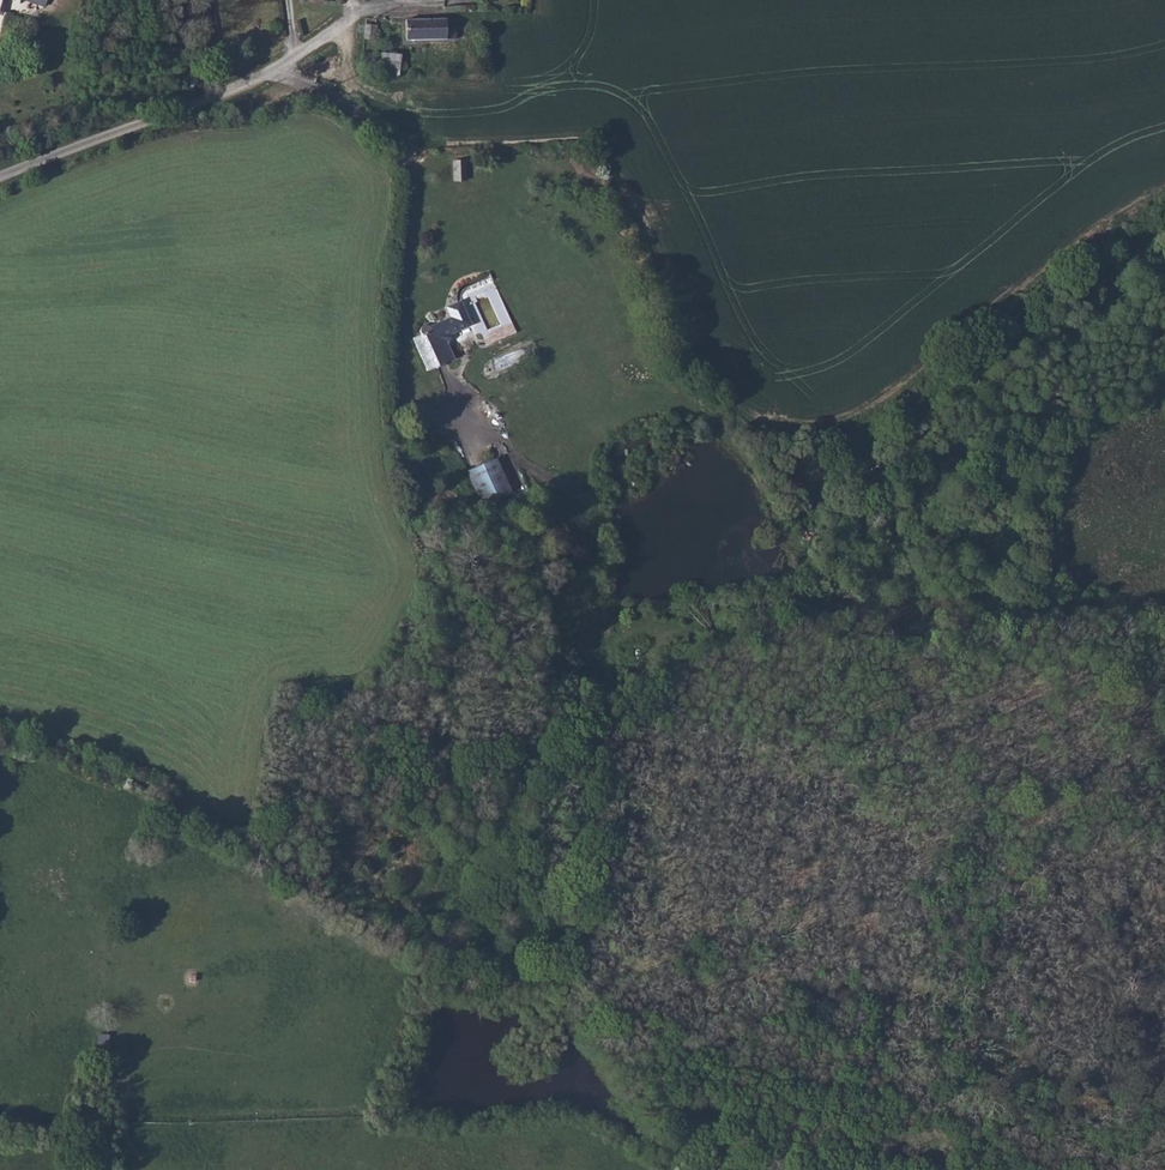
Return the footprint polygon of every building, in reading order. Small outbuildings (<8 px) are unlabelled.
[(445,19),(405,20),(406,41),(455,40),(455,27),(449,27),(450,23),(445,23),(445,19)] [(376,26),(365,25),(364,39),(375,40),(376,26)] [(363,53),(361,71),(380,73),(379,76),(399,77),(399,70),(402,71),(405,70),(407,68),(407,65),(406,63),(403,61),(401,61),(401,55),(381,55),(381,53),(363,53)] [(452,159),(452,180),(466,180),(466,159),(452,159)] [(454,331),(447,324),(431,333),(428,329),(423,332),(425,336),(414,342),(433,375),(459,359),(448,341),(454,331)] [(493,460),(468,472),(484,505),(508,493),(493,460)] [(105,1051),(107,1034),(96,1033),(94,1050),(105,1051)]
